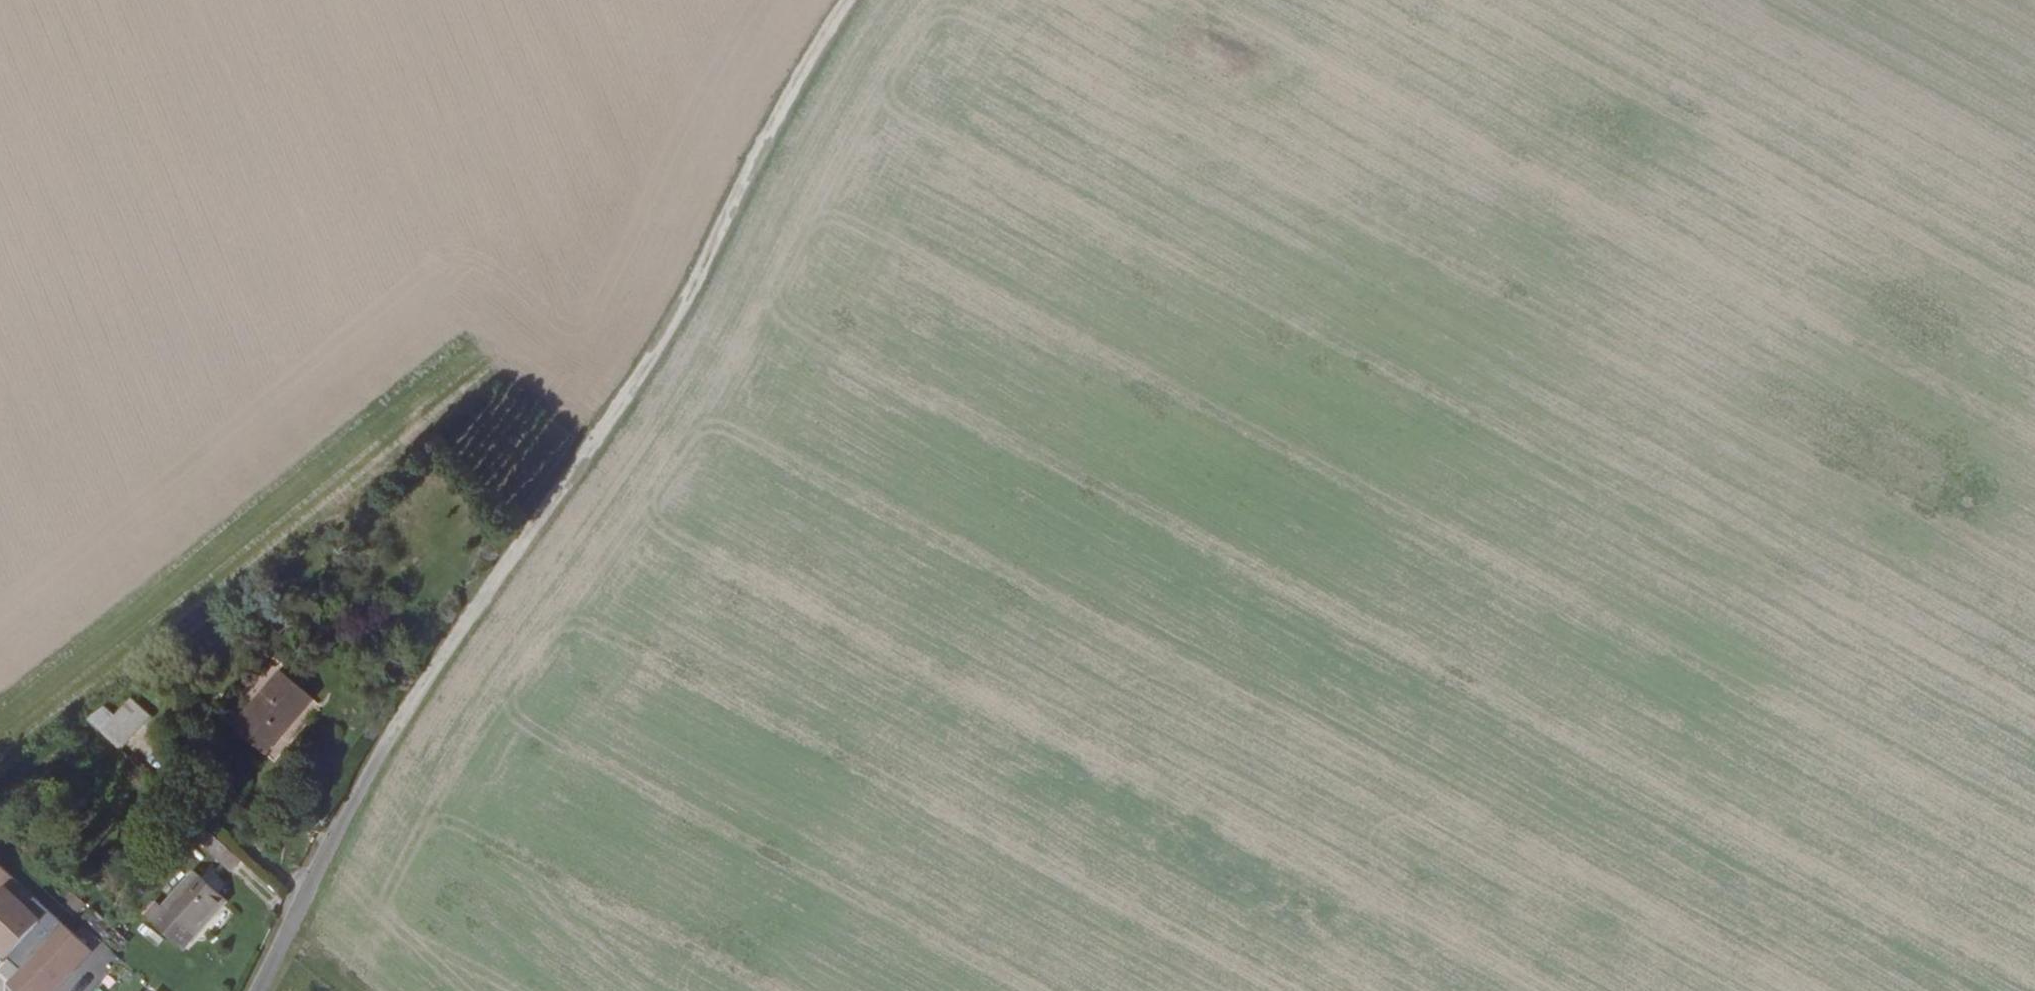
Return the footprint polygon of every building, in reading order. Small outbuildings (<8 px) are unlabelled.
[(265,753),(313,697),(282,671),(234,727),(265,753)] [(112,716),(99,730),(119,748),(149,714),(129,697),(112,716)] [(112,716),(102,708),(88,720),(99,730),(112,716)] [(12,990),(54,990),(90,948),(9,881),(13,876),(0,865),(0,981),(12,990)] [(195,872),(151,921),(184,949),(227,900),(195,872)]
